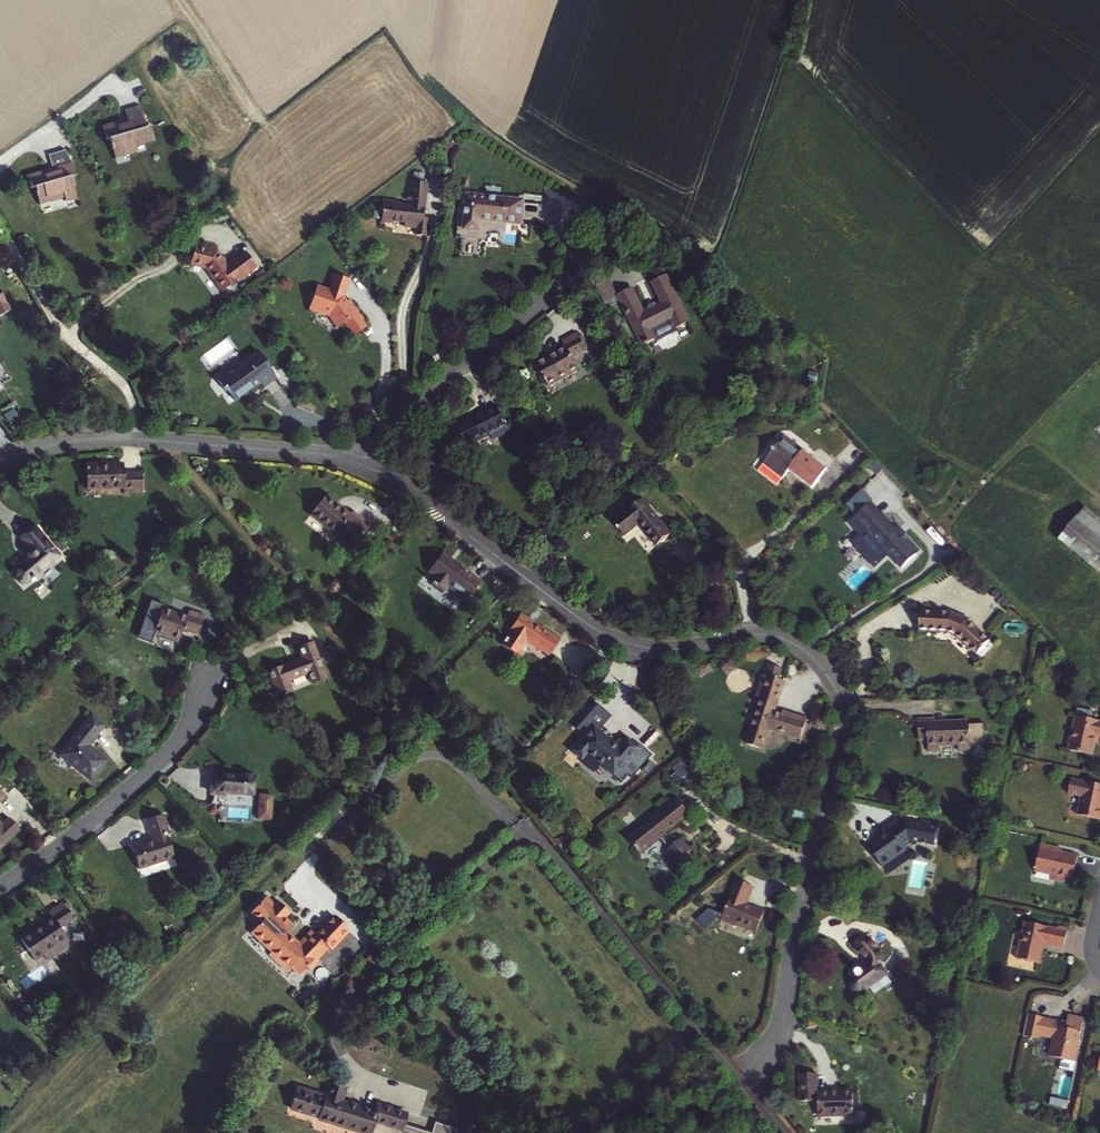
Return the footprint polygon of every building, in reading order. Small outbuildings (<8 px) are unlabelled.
[(148,137),(143,123),(140,124),(131,103),(117,109),(121,119),(97,129),(101,141),(104,140),(111,157),(145,143),(143,140),(148,137)] [(71,184),(74,183),(68,170),(63,172),(58,161),(45,166),(50,178),(28,187),(33,200),(37,198),(43,213),(66,204),(69,210),(79,205),(71,184)] [(417,235),(429,237),(431,220),(426,220),(432,185),(414,182),(410,206),(404,205),(403,203),(386,200),(383,222),(395,223),(395,222),(406,224),(406,227),(418,229),(417,235)] [(468,196),(465,231),(480,232),(481,221),(521,224),(522,200),(468,196)] [(218,246),(204,242),(200,261),(212,264),(231,288),(234,285),(236,287),(242,282),(240,280),(246,275),(247,278),(266,263),(254,247),(237,260),(226,246),(218,244),(218,246)] [(349,328),(350,327),(355,335),(366,327),(362,321),(364,319),(350,299),(346,302),(342,296),(344,293),(345,293),(350,280),(332,274),(329,280),(331,281),(329,288),(318,284),(315,292),(312,291),(308,300),(311,301),(309,309),(318,312),(319,310),(330,314),(338,326),(343,322),(348,329),(349,328)] [(617,295),(642,346),(656,339),(652,331),(671,322),(675,329),(688,322),(670,287),(657,293),(661,302),(644,311),(633,288),(617,295)] [(9,313),(0,297),(0,318),(9,313)] [(330,314),(319,310),(318,312),(328,316),(336,327),(338,326),(330,314)] [(566,346),(535,363),(548,386),(579,369),(572,357),(586,350),(576,333),(563,341),(566,346)] [(257,351),(235,368),(252,390),(260,384),(262,388),(276,377),(257,351)] [(252,390),(235,368),(218,380),(235,403),(252,390)] [(457,427),(466,446),(490,434),(492,439),(509,431),(496,405),(477,414),(478,417),(457,427)] [(770,465),(788,442),(782,437),(764,460),(770,465)] [(803,450),(801,452),(788,442),(770,465),(784,476),(790,467),(798,474),(795,477),(811,489),(827,469),(803,450)] [(123,488),(123,492),(142,491),(141,472),(123,472),(123,464),(86,465),(87,488),(123,488)] [(334,534),(341,526),(356,538),(368,524),(352,511),(349,514),(326,495),(310,514),(334,534)] [(639,525),(656,546),(671,535),(642,501),(614,525),(624,537),(639,525)] [(868,505),(854,518),(900,567),(914,553),(868,505)] [(1077,516),(1065,505),(1045,529),(1057,539),(1057,540),(1097,573),(1099,569),(1099,520),(1084,507),(1077,516)] [(19,581),(22,582),(23,582),(27,581),(57,556),(34,528),(21,538),(28,546),(25,548),(24,552),(24,556),(26,559),(16,568),(14,571),(14,575),(16,579),(19,581)] [(454,591),(453,592),(464,601),(480,580),(460,565),(458,567),(447,559),(449,557),(442,552),(428,570),(433,574),(428,580),(440,590),(445,584),(454,591)] [(867,564),(849,580),(856,588),(874,572),(867,564)] [(157,633),(177,615),(160,609),(153,632),(157,633)] [(177,615),(157,633),(178,641),(182,630),(197,634),(204,616),(188,610),(185,617),(177,615)] [(947,631),(954,635),(975,653),(988,640),(967,622),(968,619),(948,610),(947,613),(920,612),(919,630),(947,631)] [(537,645),(536,648),(548,656),(559,639),(546,630),(545,632),(519,615),(513,623),(515,626),(502,646),(514,654),(525,637),(537,645)] [(280,665),(267,670),(278,698),(291,692),(286,681),(307,672),(312,684),(325,679),(310,641),(297,646),(302,658),(281,667),(280,665)] [(745,743),(763,749),(770,729),(799,738),(806,718),(782,710),(780,714),(773,712),(783,680),(778,679),(781,668),(769,664),(765,675),(763,674),(755,700),(759,701),(745,743)] [(59,754),(89,780),(106,759),(88,745),(103,725),(90,714),(59,754)] [(1068,750),(1091,755),(1093,744),(1095,736),(1098,737),(1099,737),(1099,722),(1075,716),(1068,750)] [(939,745),(958,744),(958,751),(969,751),(968,722),(936,723),(936,720),(919,720),(919,739),(928,739),(928,750),(939,750),(939,745)] [(586,753),(612,775),(636,748),(625,738),(617,748),(592,727),(570,751),(580,759),(586,753)] [(680,776),(688,773),(685,761),(676,764),(680,776)] [(209,794),(225,795),(225,792),(252,793),(253,777),(214,774),(213,785),(210,785),(209,794)] [(1077,814),(1099,819),(1099,818),(1099,785),(1070,780),(1068,794),(1081,796),(1077,814)] [(257,792),(257,819),(274,819),(274,793),(257,792)] [(675,798),(659,810),(661,812),(676,799),(675,798)] [(671,855),(676,862),(691,850),(681,837),(673,844),(665,834),(663,833),(688,813),(676,799),(661,812),(659,810),(657,808),(648,816),(649,817),(651,820),(646,824),(645,821),(638,827),(640,829),(627,839),(638,853),(650,844),(652,846),(660,839),(668,848),(664,851),(669,856),(671,855)] [(792,821),(802,824),(805,813),(794,811),(792,821)] [(663,833),(665,834),(690,815),(688,813),(663,833)] [(131,846),(138,870),(173,858),(166,836),(169,835),(163,815),(144,821),(150,839),(131,846)] [(19,831),(8,819),(2,825),(0,823),(0,849),(19,831)] [(884,834),(866,847),(881,867),(905,851),(903,849),(913,842),(935,847),(939,831),(917,826),(918,824),(904,821),(901,824),(897,819),(881,830),(884,834)] [(625,838),(627,839),(640,829),(638,827),(625,838)] [(1055,875),(1054,880),(1065,882),(1066,877),(1072,878),(1077,855),(1060,851),(1060,852),(1054,851),(1055,846),(1040,843),(1034,870),(1050,874),(1055,875)] [(638,853),(640,856),(652,846),(650,844),(638,853)] [(731,923),(739,929),(748,934),(759,916),(750,910),(749,912),(740,908),(750,889),(735,880),(725,896),(727,897),(716,917),(730,926),(731,923)] [(266,897),(264,899),(271,906),(273,904),(266,897)] [(284,918),(290,913),(277,901),(273,904),(271,906),(264,899),(251,912),(261,922),(260,924),(251,933),(272,953),(274,951),(280,957),(276,961),(287,972),(290,967),(299,976),(307,967),(310,970),(319,961),(318,960),(316,958),(320,953),(322,955),(329,948),(332,951),(349,931),(333,916),(316,934),(311,930),(299,944),(285,931),(291,925),(284,918)] [(19,937),(35,960),(66,939),(59,929),(72,921),(60,902),(46,911),(49,916),(19,937)] [(260,924),(261,922),(251,912),(249,914),(260,924)] [(1024,921),(1016,957),(1038,962),(1042,947),(1040,946),(1041,941),(1046,942),(1063,946),(1067,927),(1058,925),(1057,928),(1024,921)] [(859,994),(868,988),(873,994),(882,987),(885,991),(894,984),(882,967),(882,960),(880,953),(861,934),(853,943),(866,957),(868,963),(867,967),(863,971),(861,969),(857,970),(856,972),(856,976),(849,983),(849,988),(853,993),(859,994)] [(269,956),(276,961),(280,957),(274,951),(272,953),(269,956)] [(1065,1057),(1065,1059),(1075,1062),(1084,1019),(1068,1015),(1067,1022),(1063,1021),(1059,1022),(1043,1018),(1043,1017),(1027,1013),(1022,1035),(1038,1038),(1039,1034),(1056,1037),(1052,1054),(1065,1057)] [(799,1101),(818,1101),(818,1115),(853,1115),(853,1091),(839,1091),(839,1093),(834,1093),(834,1090),(817,1091),(817,1073),(799,1074),(799,1101)] [(403,1124),(407,1114),(378,1104),(375,1112),(340,1101),(344,1089),(330,1085),(326,1097),(299,1088),(292,1108),(319,1117),(319,1119),(345,1127),(346,1124),(359,1128),(358,1131),(364,1132),(370,1132),(373,1121),(412,1132),(428,1132),(403,1124)] [(457,1129),(435,1122),(431,1132),(456,1132),(457,1129)]
